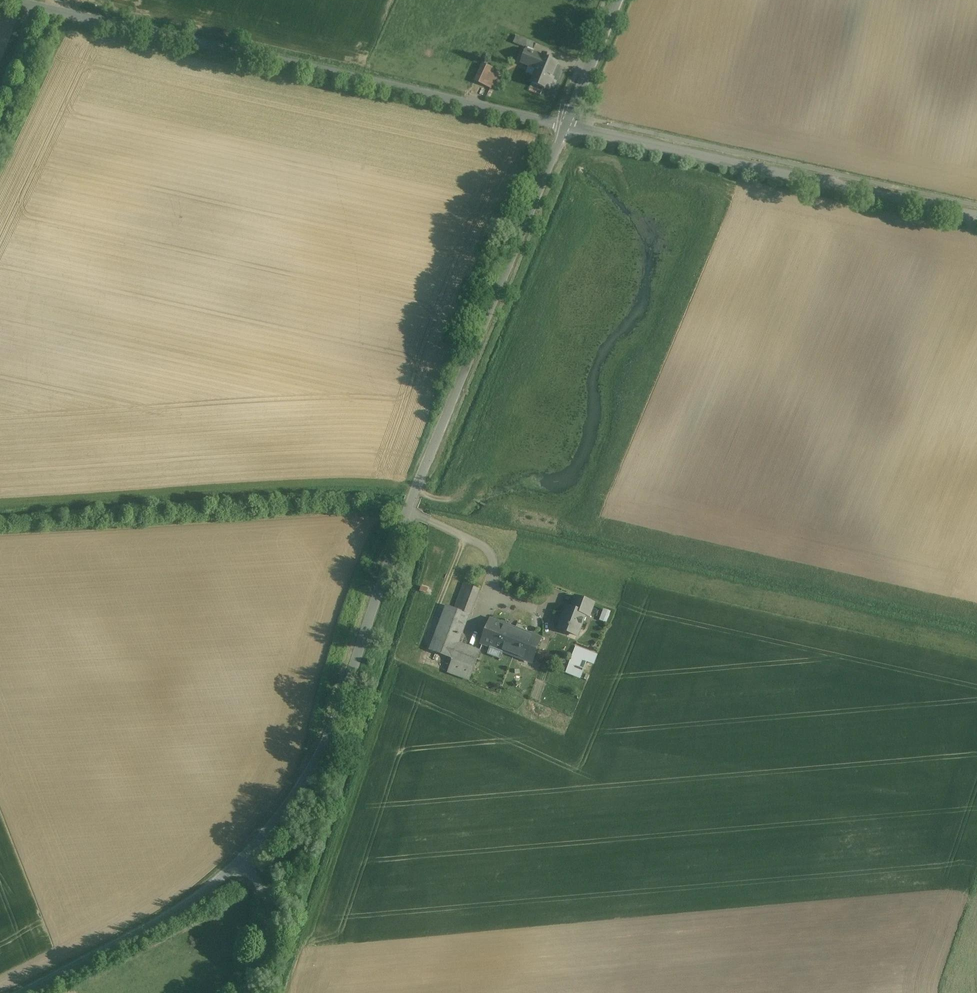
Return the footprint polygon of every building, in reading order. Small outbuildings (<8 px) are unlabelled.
[(531,83),(549,90),(554,79),(552,79),(558,63),(551,60),(552,57),(543,54),(542,57),(527,51),(522,63),(537,69),(531,83)] [(475,82),(491,89),(499,71),(483,64),(475,82)] [(480,590),(464,584),(455,609),(471,615),(480,590)] [(576,597),(571,609),(586,614),(585,615),(589,616),(594,604),(576,597)] [(460,644),(471,615),(455,609),(447,606),(430,650),(453,659),(448,672),(485,685),(488,676),(494,678),(497,669),(477,661),(480,651),(460,644)] [(571,609),(567,607),(559,629),(577,636),(585,615),(586,614),(571,609)] [(492,620),(506,625),(510,614),(496,609),(492,620)] [(612,612),(604,609),(601,619),(608,622),(612,612)] [(506,625),(492,620),(481,649),(487,651),(489,647),(532,663),(541,638),(506,625)] [(587,661),(572,656),(569,665),(584,670),(587,661)]
